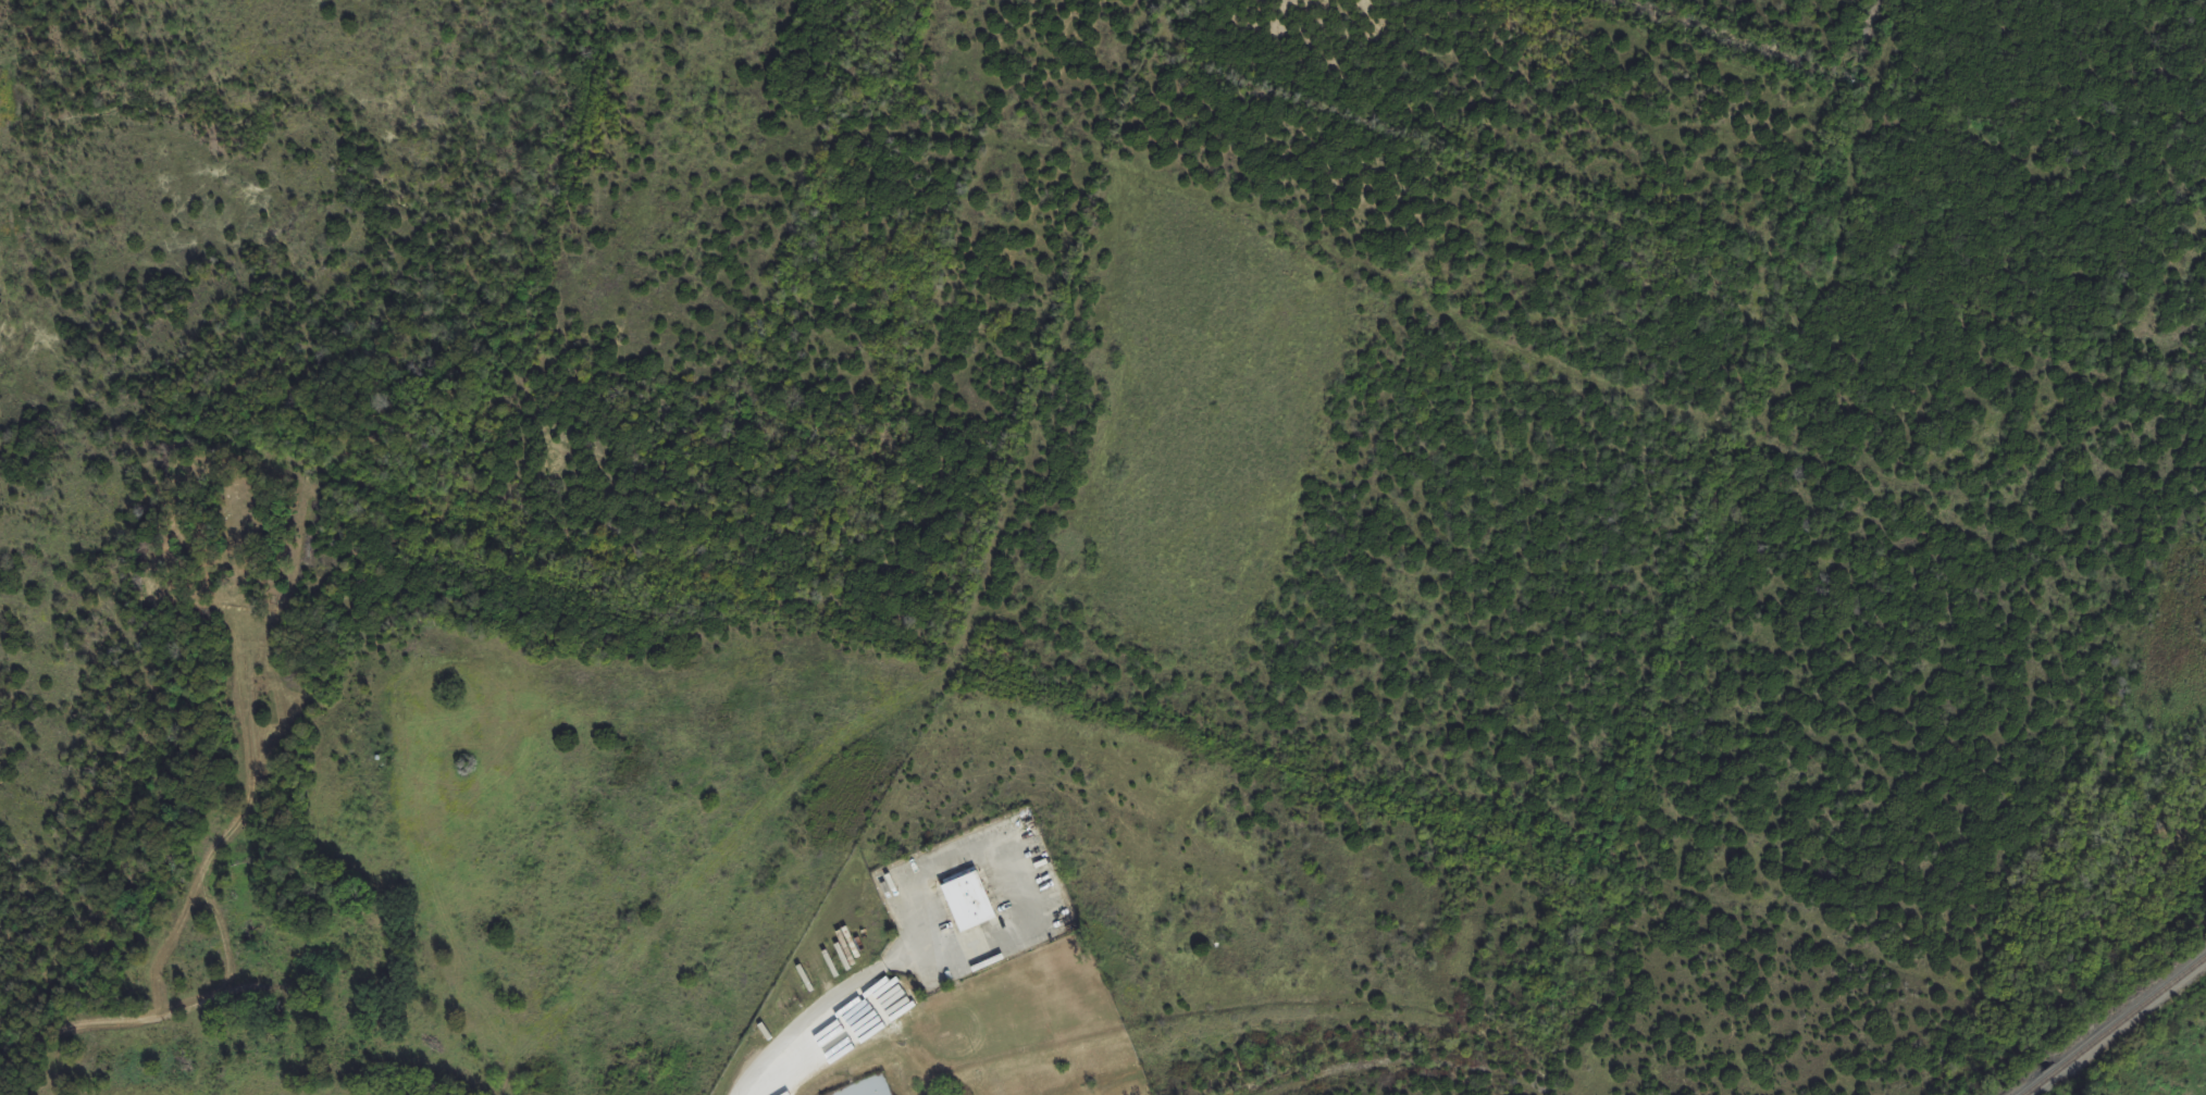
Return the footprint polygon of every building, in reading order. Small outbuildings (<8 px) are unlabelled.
[(942,886),(960,934),(998,919),(979,871),(942,886)] [(886,1073),(825,1094),(894,1094),(886,1073)]
